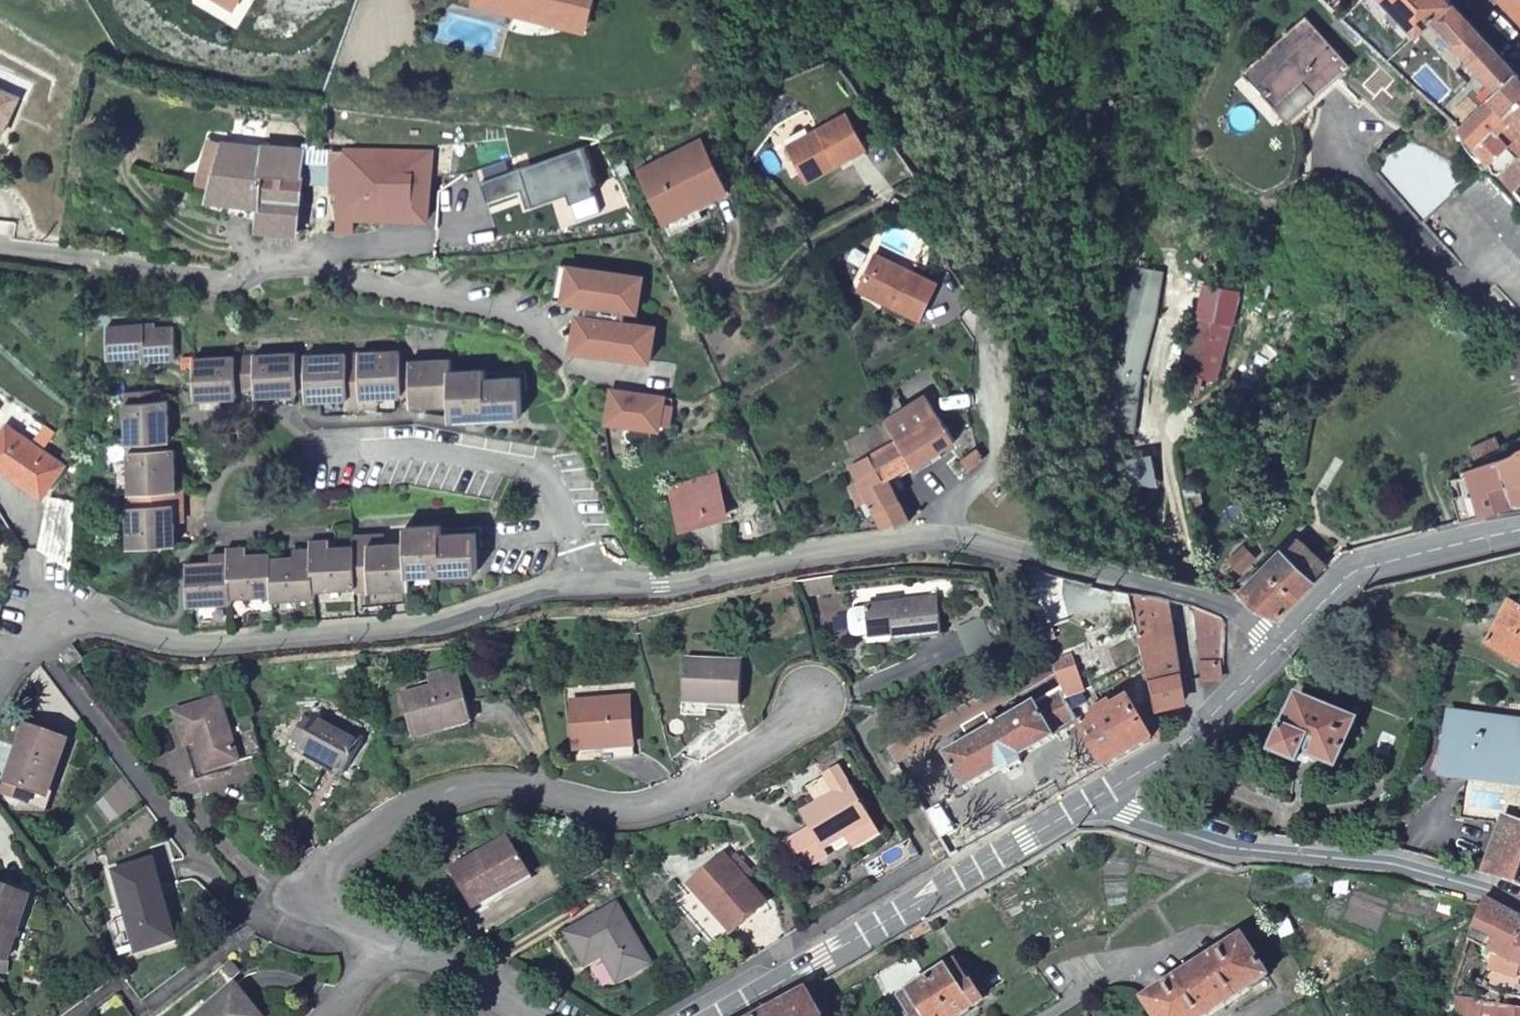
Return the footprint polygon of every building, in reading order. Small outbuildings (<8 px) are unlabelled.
[(198,4),(240,28),(257,0),(242,0),(237,9),(221,0),(198,0),(198,4)] [(237,9),(242,0),(221,0),(237,9)] [(507,2),(514,6),(523,8),(532,9),(538,9),(545,8),(553,5),(585,11),(588,0),(504,0),(507,2)] [(1416,33),(1430,20),(1449,2),(1447,0),(1385,0),(1416,33)] [(1519,19),(1519,0),(1501,0),(1519,19)] [(1514,71),(1449,2),(1430,20),(1455,46),(1442,58),(1462,78),(1435,107),(1457,127),(1496,89),(1514,71)] [(1305,21),(1245,75),(1288,121),(1347,67),(1305,21)] [(1496,89),(1457,127),(1500,174),(1518,157),(1519,155),(1519,78),(1514,71),(1496,89)] [(8,133),(24,95),(0,86),(0,130),(8,133)] [(849,116),(788,150),(808,186),(869,152),(849,116)] [(1455,179),(1406,138),(1371,170),(1421,222),(1458,191),(1469,179),(1455,179)] [(222,144),(207,201),(260,203),(256,232),(296,232),(302,159),(318,160),(319,149),(222,144)] [(702,146),(641,178),(667,230),(699,213),(729,198),(702,146)] [(319,149),(318,160),(341,160),(338,230),(352,230),(353,217),(424,218),(427,219),(430,154),(319,149)] [(1518,157),(1500,174),(1511,185),(1519,177),(1519,159),(1518,157)] [(1519,261),(1519,213),(1481,171),(1459,192),(1519,261)] [(705,224),(699,213),(667,230),(674,241),(705,224)] [(941,288),(877,258),(861,294),(886,305),(885,308),(923,326),(941,288)] [(565,300),(569,265),(556,264),(551,298),(565,300)] [(640,275),(569,265),(565,300),(581,302),(580,314),(576,313),(573,335),(577,336),(575,349),(650,358),(652,324),(621,321),(622,309),(636,310),(640,275)] [(1162,272),(1135,268),(1130,304),(1108,369),(1101,431),(1134,435),(1139,374),(1156,315),(1162,272)] [(149,329),(148,327),(102,327),(103,357),(149,355),(150,360),(169,358),(168,329),(149,329)] [(395,351),(342,354),(344,398),(343,398),(344,408),(369,407),(368,397),(398,395),(396,363),(395,351)] [(291,354),(253,355),(252,388),(252,396),(293,393),(292,389),(291,357),(291,354)] [(342,354),(291,357),(292,389),(303,389),(304,400),(343,398),(344,398),(342,354)] [(253,355),(242,356),(243,389),(252,388),(253,355)] [(243,389),(242,356),(190,359),(192,399),(232,397),(231,389),(243,389)] [(446,360),(396,363),(398,395),(409,395),(409,406),(448,404),(447,372),(446,360)] [(482,370),(447,372),(448,404),(449,418),(476,418),(520,415),(518,377),(482,379),(482,370)] [(660,393),(611,387),(607,420),(656,426),(660,393)] [(122,392),(124,443),(157,441),(164,440),(162,401),(155,402),(154,390),(122,392)] [(925,395),(885,421),(898,442),(911,463),(914,468),(956,441),(925,395)] [(51,481),(64,445),(12,416),(0,440),(0,454),(51,481)] [(157,441),(124,443),(127,495),(171,491),(169,450),(157,451),(157,441)] [(883,530),(910,522),(886,477),(911,463),(898,442),(851,464),(883,530)] [(969,470),(984,457),(978,446),(961,459),(969,470)] [(1481,517),(1516,507),(1519,506),(1519,449),(1509,454),(1467,471),(1481,517)] [(712,475),(672,486),(682,525),(722,515),(712,475)] [(171,491),(127,495),(123,495),(126,548),(170,546),(169,516),(178,515),(177,491),(171,491)] [(46,505),(38,549),(68,566),(71,509),(46,505)] [(10,539),(0,526),(0,547),(10,539)] [(403,529),(403,545),(406,575),(475,572),(473,534),(438,536),(438,527),(403,529)] [(1295,535),(1241,592),(1258,608),(1280,618),(1329,566),(1295,535)] [(349,538),(350,548),(352,589),(352,592),(407,589),(406,575),(403,545),(375,548),(374,537),(349,538)] [(307,543),(308,550),(311,591),(352,589),(350,548),(326,549),(326,542),(307,543)] [(224,550),(224,555),(228,598),(269,596),(267,560),(267,555),(243,557),(242,549),(224,550)] [(291,559),(267,560),(269,596),(269,601),(311,598),(311,591),(308,550),(290,551),(291,559)] [(228,598),(224,555),(207,556),(207,564),(183,565),(186,605),(228,603),(228,598)] [(1148,676),(1159,711),(1179,705),(1174,600),(1129,591),(1148,676)] [(937,598),(865,608),(869,638),(892,636),(893,641),(942,635),(937,598)] [(1509,599),(1485,641),(1519,661),(1519,605),(1509,599)] [(1204,678),(1223,677),(1220,666),(1226,665),(1226,623),(1218,613),(1197,604),(1204,678)] [(1051,674),(1055,672),(1048,656),(1027,668),(1034,681),(1050,672),(1051,674)] [(742,663),(686,659),(683,703),(738,707),(742,663)] [(427,674),(430,688),(461,681),(458,667),(427,674)] [(960,726),(983,713),(992,708),(1051,674),(1050,672),(1034,681),(1027,668),(887,750),(895,763),(960,726)] [(461,681),(430,688),(402,693),(412,737),(471,724),(461,681)] [(968,741),(943,756),(963,793),(1000,771),(1003,776),(1021,765),(1018,761),(1079,724),(1074,713),(1068,703),(1061,686),(1001,722),(992,708),(983,713),(960,726),(968,741)] [(1068,703),(1074,713),(1093,701),(1088,691),(1068,703)] [(1301,753),(1334,768),(1354,722),(1296,697),(1272,753),(1296,764),(1301,753)] [(218,698),(175,712),(196,775),(238,762),(218,698)] [(628,698),(571,703),(575,750),(632,745),(628,698)] [(1103,768),(1152,742),(1127,701),(1082,728),(1103,768)] [(363,743),(314,716),(295,748),(343,775),(363,743)] [(1451,717),(1448,736),(1455,737),(1451,769),(1472,772),(1471,779),(1519,785),(1519,725),(1451,717)] [(64,740),(26,727),(5,780),(0,794),(27,805),(33,790),(44,794),(64,740)] [(834,792),(801,814),(825,850),(871,819),(837,766),(823,774),(834,792)] [(1487,876),(1493,877),(1514,885),(1519,867),(1519,823),(1504,818),(1487,876)] [(951,859),(960,854),(940,820),(931,826),(951,859)] [(825,850),(810,829),(787,844),(806,872),(829,857),(825,850)] [(508,837),(451,872),(473,909),(531,875),(508,837)] [(732,855),(726,861),(741,877),(747,872),(732,855)] [(693,890),(677,904),(716,946),(764,903),(741,877),(726,861),(722,856),(689,886),(693,890)] [(155,859),(113,869),(134,952),(176,942),(155,859)] [(0,885),(0,960),(6,962),(31,898),(0,885)] [(1497,1006),(1519,1010),(1519,919),(1500,908),(1482,902),(1466,954),(1472,956),(1476,944),(1510,960),(1506,970),(1491,964),(1481,988),(1500,996),(1509,997),(1508,1001),(1498,1000),(1497,1006)] [(616,905),(566,934),(584,965),(601,955),(617,982),(649,963),(616,905)] [(1144,1001),(1153,1015),(1210,1015),(1249,990),(1247,986),(1265,975),(1241,938),(1178,979),(1144,1001)] [(929,975),(955,1015),(959,1015),(985,999),(972,980),(969,982),(954,959),(929,975)] [(929,975),(899,994),(913,1015),(955,1015),(929,975)] [(199,1015),(259,1015),(238,987),(199,1015)] [(764,1015),(820,1015),(810,998),(807,993),(764,1015)] [(1497,1006),(1472,1001),(1469,1015),(1519,1015),(1519,1010),(1497,1006)]
